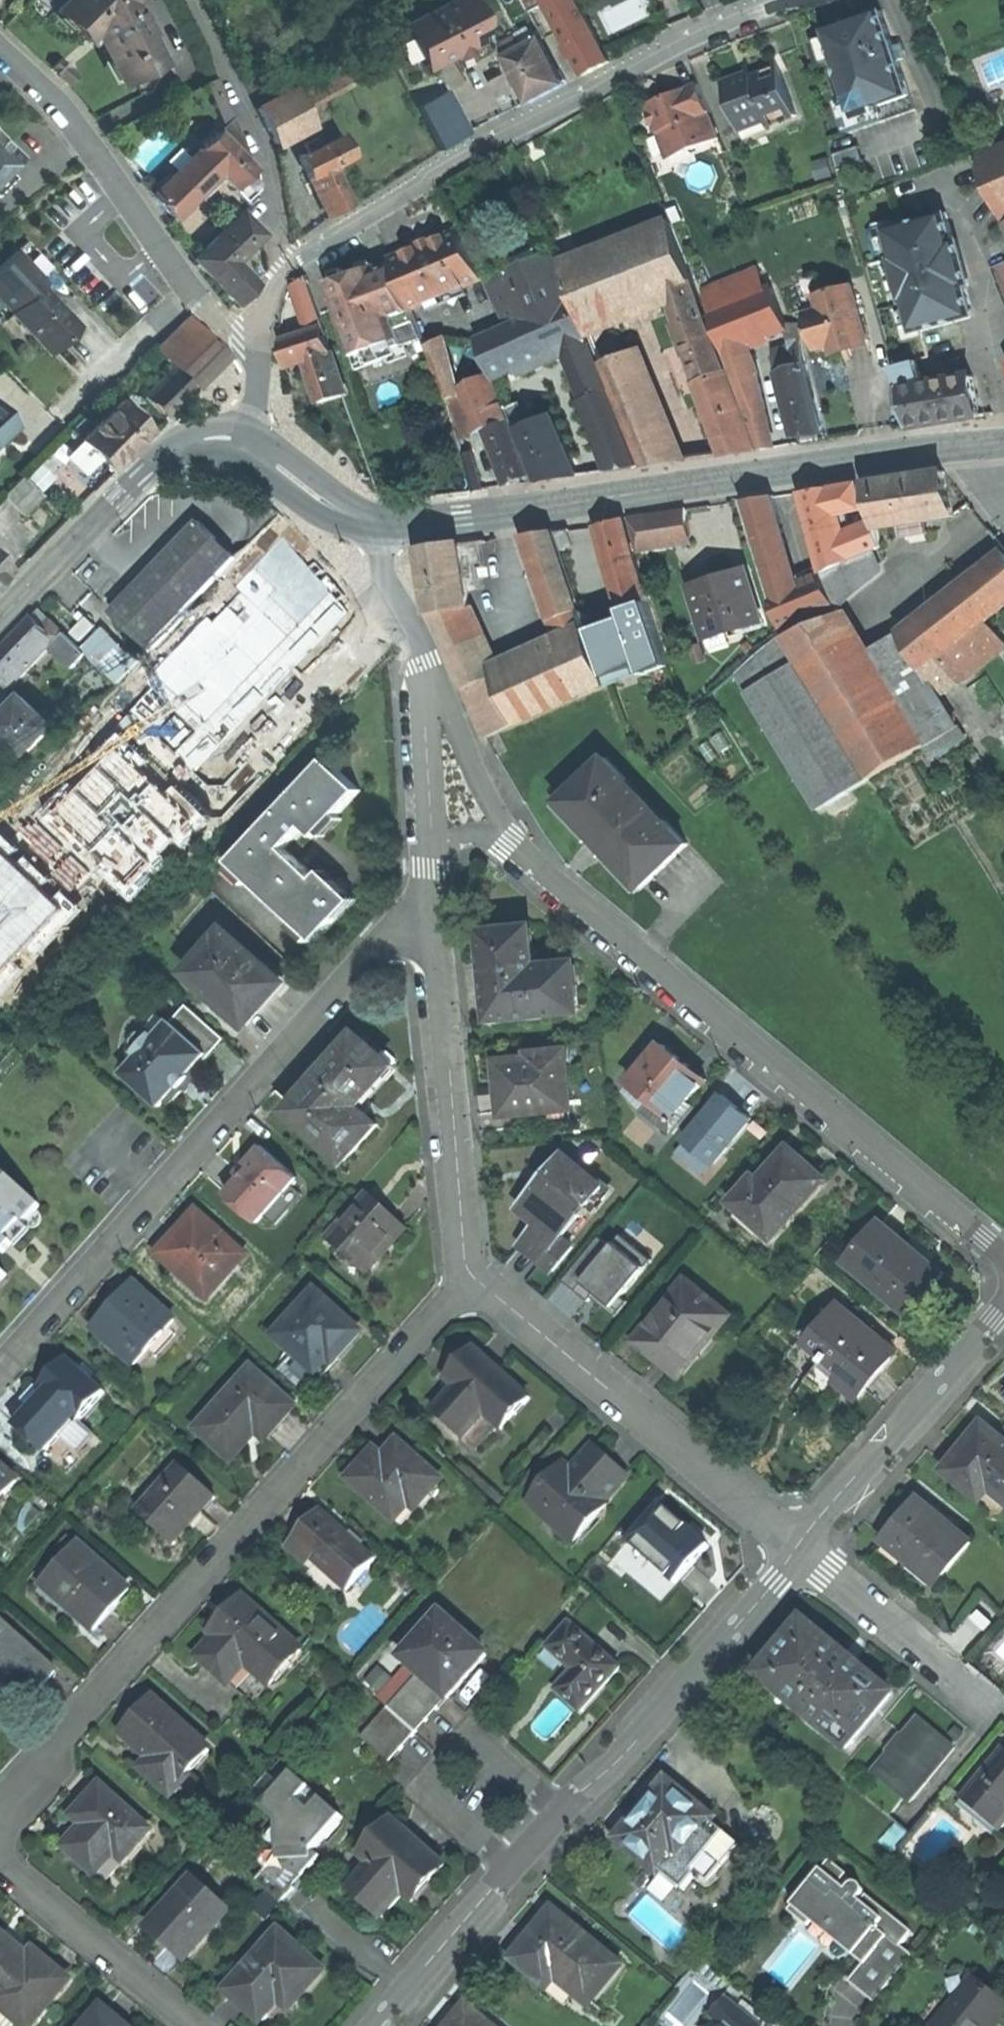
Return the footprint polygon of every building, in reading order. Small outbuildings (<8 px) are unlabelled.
[(58,12),(86,40),(86,39),(96,49),(100,55),(107,67),(120,83),(128,79),(139,96),(148,91),(158,72),(123,1),(124,0),(69,0),(58,12)] [(433,68),(463,52),(491,38),(472,0),(456,0),(410,23),(433,68)] [(530,12),(544,4),(542,0),(524,0),(530,12)] [(558,24),(582,11),(577,0),(545,0),(558,24)] [(852,21),(825,30),(842,79),(855,115),(911,95),(899,60),(894,46),(882,10),(852,21)] [(558,24),(586,75),(599,68),(610,61),(582,11),(558,24)] [(426,71),(433,68),(410,23),(404,26),(426,71)] [(501,46),(506,57),(522,48),(516,38),(501,46)] [(506,57),(530,103),(548,94),(565,85),(541,39),(522,48),(506,57)] [(899,44),(894,46),(899,60),(904,58),(899,44)] [(780,68),(775,56),(772,57),(777,70),(761,76),(746,81),(745,77),(726,84),(735,108),(738,106),(743,120),(741,122),(744,130),(769,121),(771,125),(798,116),(780,68)] [(338,65),(293,89),(303,107),(348,84),(338,65)] [(206,84),(223,126),(232,117),(217,79),(206,84)] [(916,110),(911,95),(855,115),(842,79),(833,82),(850,133),(916,110)] [(710,111),(699,84),(672,94),(646,105),(657,132),(662,130),(670,151),(689,144),(691,148),(719,138),(709,112),(710,111)] [(293,89),(255,108),(274,144),(312,124),(303,107),(293,89)] [(416,106),(439,150),(469,135),(446,91),(416,106)] [(254,170),(232,117),(223,126),(196,153),(217,175),(224,182),(232,190),(254,170)] [(318,138),(304,145),(308,154),(298,158),(311,183),(328,218),(342,211),(353,206),(333,166),(352,157),(342,137),(322,147),(318,138)] [(7,178),(3,173),(15,161),(0,145),(0,186),(7,178)] [(857,147),(831,155),(836,170),(862,162),(857,147)] [(978,158),(1003,218),(1003,217),(1003,147),(978,158)] [(173,219),(217,175),(196,153),(152,197),(161,207),(173,219)] [(257,190),(254,170),(232,190),(244,202),(257,190)] [(905,301),(913,333),(951,322),(975,316),(967,286),(972,285),(959,239),(955,240),(947,212),(885,229),(893,257),(890,258),(902,302),(905,301)] [(240,214),(192,260),(235,304),(245,294),(254,285),(233,263),(261,235),(240,214)] [(672,311),(696,384),(727,374),(668,220),(560,263),(592,342),(672,311)] [(412,309),(485,279),(461,230),(435,241),(433,238),(427,240),(419,244),(420,247),(391,259),(412,309)] [(26,241),(15,252),(40,279),(51,269),(26,241)] [(41,288),(45,284),(40,279),(15,252),(15,251),(0,265),(0,294),(15,311),(41,288)] [(487,281),(508,325),(571,298),(552,252),(487,281)] [(993,267),(998,281),(997,282),(1003,297),(1003,262),(993,267)] [(408,344),(422,339),(392,264),(377,270),(376,266),(372,268),(371,264),(355,270),(332,279),(333,282),(327,284),(353,355),(367,350),(369,358),(408,344)] [(748,344),(788,328),(773,288),(767,290),(759,269),(703,291),(726,353),(748,344)] [(294,285),(311,331),(325,327),(305,276),(294,285)] [(847,346),(868,340),(852,285),(816,295),(820,309),(806,313),(816,350),(837,344),(846,341),(847,346)] [(12,314),(47,353),(63,340),(77,327),(41,288),(15,311),(12,314)] [(12,314),(15,311),(0,294),(0,302),(12,314)] [(564,348),(586,338),(571,298),(508,325),(477,338),(494,377),(564,348)] [(156,350),(174,368),(194,388),(210,373),(227,355),(189,317),(156,350)] [(773,351),(778,373),(806,364),(798,324),(788,328),(791,345),(773,351)] [(333,350),(325,327),(311,331),(283,340),(287,365),(305,360),(333,350)] [(581,388),(603,379),(586,338),(564,348),(581,388)] [(426,347),(445,394),(456,388),(444,339),(426,347)] [(412,356),(408,344),(369,358),(367,350),(353,355),(359,370),(391,358),(392,363),(412,356)] [(759,375),(748,344),(726,353),(762,449),(774,448),(759,375)] [(348,394),(333,350),(305,360),(313,383),(320,402),(348,394)] [(629,353),(603,363),(644,465),(673,461),(629,353)] [(895,366),(900,388),(923,383),(916,360),(895,366)] [(825,433),(806,364),(778,373),(795,436),(810,435),(825,433)] [(145,396),(166,417),(194,388),(174,368),(145,396)] [(472,435),(484,429),(509,419),(490,373),(456,388),(472,435)] [(757,450),(727,374),(696,384),(723,455),(741,452),(757,450)] [(923,383),(900,388),(912,428),(980,416),(973,374),(923,383)] [(614,470),(639,466),(603,379),(581,388),(614,470)] [(459,441),(472,435),(456,388),(445,394),(459,441)] [(98,458),(111,471),(133,450),(149,433),(118,403),(81,441),(83,443),(98,458)] [(508,408),(512,417),(524,412),(520,403),(508,408)] [(15,426),(0,410),(0,440),(15,426)] [(512,417),(518,430),(529,424),(524,412),(512,417)] [(529,424),(518,430),(540,480),(562,477),(579,475),(553,415),(529,424)] [(509,419),(484,429),(505,481),(508,480),(510,484),(520,480),(518,476),(521,474),(530,471),(509,419)] [(82,474),(98,458),(83,443),(67,460),(82,474)] [(463,455),(473,492),(483,489),(473,452),(463,455)] [(869,482),(879,528),(901,524),(927,520),(955,516),(944,471),(907,476),(869,482)] [(23,476),(3,496),(23,516),(43,496),(23,476)] [(859,484),(834,488),(839,510),(847,508),(848,515),(864,510),(859,484)] [(803,492),(824,574),(852,560),(845,535),(839,510),(834,488),(803,492)] [(742,501),(770,595),(794,586),(771,497),(742,501)] [(847,508),(839,510),(845,535),(852,533),(848,515),(847,508)] [(686,509),(629,518),(637,551),(690,542),(686,509)] [(279,515),(238,557),(218,578),(236,595),(297,532),(279,515)] [(615,583),(624,610),(647,602),(624,519),(611,522),(599,526),(611,582),(615,583)] [(930,533),(927,520),(901,524),(904,537),(930,533)] [(114,611),(152,648),(184,614),(218,578),(238,557),(200,521),(114,611)] [(876,523),(852,533),(845,535),(852,560),(872,552),(882,548),(876,523)] [(554,532),(531,535),(559,615),(579,607),(554,532)] [(470,607),(460,544),(441,547),(420,550),(430,613),(470,607)] [(824,574),(822,575),(837,607),(879,570),(872,552),(852,560),(824,574)] [(903,639),(923,671),(987,620),(1003,607),(1003,559),(903,639)] [(691,587),(708,639),(728,632),(762,621),(745,570),(717,579),(691,587)] [(837,607),(822,575),(810,579),(794,586),(770,595),(781,630),(837,607)] [(610,685),(667,667),(647,602),(624,610),(598,619),(587,623),(610,685)] [(496,673),(470,607),(430,613),(465,689),(496,673)] [(549,620),(560,644),(586,632),(587,631),(579,607),(559,615),(549,620)] [(253,680),(184,614),(152,648),(220,713),(253,680)] [(840,614),(783,636),(871,779),(923,747),(866,655),(840,614)] [(12,686),(51,647),(58,639),(41,624),(34,616),(9,642),(0,651),(0,675),(12,686)] [(48,616),(41,624),(58,639),(65,632),(48,616)] [(987,620),(923,671),(939,697),(1003,646),(1003,640),(987,620)] [(275,655),(324,700),(358,663),(331,637),(314,622),(294,644),(289,640),(275,655)] [(51,647),(73,668),(87,654),(65,632),(58,639),(51,647)] [(560,644),(496,673),(518,723),(608,684),(586,632),(560,644)] [(732,643),(728,632),(708,639),(711,649),(732,643)] [(783,636),(781,634),(735,673),(820,809),(871,779),(783,636)] [(900,635),(866,655),(923,747),(930,759),(965,739),(939,697),(923,671),(903,639),(900,635)] [(697,662),(706,660),(702,644),(692,646),(697,662)] [(518,723),(496,673),(465,689),(487,737),(518,723)] [(26,757),(55,727),(24,698),(11,711),(0,723),(0,732),(26,757)] [(113,773),(91,753),(62,784),(126,844),(152,816),(157,820),(170,806),(137,775),(126,786),(113,773)] [(606,757),(559,802),(603,849),(641,889),(688,844),(666,820),(664,823),(625,782),(627,780),(606,757)] [(361,791),(327,759),(232,862),(319,941),(343,915),(357,900),(326,871),(319,878),(287,848),(307,827),(318,837),(361,791)] [(188,972),(247,1024),(266,1003),(285,982),(226,930),(188,972)] [(495,1018),(581,1010),(578,985),(571,986),(569,965),(536,968),(535,952),(533,935),(511,937),(510,930),(487,932),(495,1018)] [(189,1006),(174,1022),(185,1032),(200,1016),(189,1006)] [(223,1037),(200,1016),(185,1032),(174,1022),(172,1021),(158,1036),(153,1032),(142,1032),(135,1040),(136,1051),(141,1055),(124,1073),(161,1106),(166,1100),(171,1104),(192,1081),(208,1063),(204,1059),(223,1037)] [(291,1110),(347,1160),(378,1125),(364,1113),(373,1104),(366,1098),(390,1071),(378,1061),(382,1056),(381,1055),(370,1046),(358,1035),(291,1110)] [(654,1101),(672,1115),(685,1098),(689,1101),(707,1079),(686,1062),(664,1045),(632,1084),(654,1101)] [(385,1051),(381,1055),(382,1056),(378,1061),(390,1071),(397,1062),(397,1059),(387,1051),(385,1051)] [(502,1087),(505,1113),(540,1110),(571,1107),(565,1052),(542,1054),(542,1059),(500,1063),(502,1087)] [(695,1106),(689,1101),(685,1098),(672,1115),(654,1101),(632,1084),(628,1090),(643,1107),(641,1109),(673,1134),(695,1106)] [(723,1095),(686,1140),(714,1164),(752,1119),(737,1106),(723,1095)] [(572,1123),(571,1107),(540,1110),(542,1127),(572,1123)] [(227,1194),(258,1222),(265,1215),(278,1200),(291,1185),(298,1177),(262,1145),(248,1161),(253,1165),(242,1176),(236,1184),(227,1194)] [(734,1202),(773,1237),(824,1179),(805,1162),(790,1149),(753,1190),(749,1185),(734,1202)] [(521,1244),(553,1270),(572,1248),(561,1238),(581,1214),(584,1216),(591,1208),(586,1204),(601,1186),(564,1155),(547,1175),(551,1177),(542,1188),(539,1185),(521,1206),(532,1215),(540,1222),(521,1244)] [(238,1172),(242,1176),(253,1165),(248,1161),(238,1172)] [(5,1239),(6,1240),(38,1204),(13,1181),(12,1182),(0,1171),(0,1245),(5,1239)] [(303,1195),(291,1185),(278,1200),(289,1210),(303,1195)] [(329,1240),(367,1274),(406,1231),(387,1214),(368,1197),(329,1240)] [(289,1210),(278,1200),(265,1215),(276,1225),(289,1210)] [(161,1256),(208,1298),(245,1257),(197,1215),(177,1238),(161,1256)] [(879,1286),(911,1313),(942,1276),(914,1252),(911,1256),(903,1249),(906,1245),(892,1234),(878,1223),(849,1257),(881,1283),(879,1286)] [(612,1246),(600,1236),(564,1280),(589,1301),(597,1292),(599,1294),(601,1296),(597,1301),(616,1316),(629,1301),(622,1296),(652,1259),(622,1234),(612,1246)] [(6,1240),(5,1239),(0,1245),(0,1252),(3,1254),(8,1249),(12,1245),(6,1240)] [(655,1356),(674,1371),(707,1330),(713,1336),(731,1314),(685,1278),(665,1303),(666,1305),(653,1321),(651,1319),(635,1340),(655,1356)] [(95,1330),(135,1365),(174,1322),(134,1287),(115,1309),(95,1330)] [(307,1365),(316,1374),(329,1359),(333,1363),(346,1348),(359,1333),(315,1294),(276,1338),(307,1365)] [(896,1352),(839,1305),(808,1342),(826,1356),(822,1361),(825,1363),(832,1355),(848,1368),(838,1380),(859,1397),(877,1375),(896,1352)] [(681,1377),(713,1336),(707,1330),(674,1371),(681,1377)] [(434,1411),(476,1449),(497,1426),(501,1430),(529,1399),(475,1349),(458,1367),(446,1380),(455,1388),(434,1411)] [(822,1367),(838,1380),(848,1368),(832,1355),(825,1363),(822,1367)] [(334,1363),(333,1363),(329,1359),(316,1374),(307,1365),(302,1370),(316,1382),(317,1382),(334,1363)] [(105,1393),(68,1360),(54,1376),(41,1390),(47,1395),(17,1429),(45,1454),(75,1420),(78,1423),(105,1393)] [(199,1430),(232,1460),(257,1432),(265,1439),(279,1424),(293,1408),(252,1371),(199,1430)] [(997,1511),(1003,1502),(1003,1440),(997,1435),(992,1441),(978,1430),(962,1451),(946,1469),(997,1511)] [(441,1481),(398,1443),(383,1460),(375,1452),(363,1465),(350,1480),(404,1529),(423,1508),(420,1504),(441,1481)] [(557,1530),(572,1543),(607,1503),(606,1502),(627,1478),(609,1462),(592,1447),(561,1482),(555,1476),(529,1505),(546,1519),(556,1508),(567,1519),(557,1530)] [(0,1465),(0,1503),(19,1482),(0,1465)] [(137,1510),(175,1543),(193,1522),(215,1499),(177,1465),(137,1510)] [(884,1537),(912,1561),(917,1555),(942,1576),(971,1542),(917,1498),(899,1519),(884,1537)] [(648,1560),(675,1584),(691,1565),(708,1547),(662,1506),(634,1537),(653,1554),(648,1560)] [(374,1559),(322,1513),(312,1525),(298,1539),(311,1551),(312,1559),(313,1559),(347,1590),(374,1559)] [(308,1564),(313,1559),(312,1559),(311,1551),(298,1539),(290,1548),(308,1564)] [(68,1606),(95,1630),(113,1610),(130,1591),(78,1545),(48,1579),(73,1600),(68,1606)] [(301,1651),(243,1599),(224,1620),(229,1625),(214,1642),(200,1658),(253,1704),(301,1651)] [(980,1618),(991,1628),(1001,1616),(990,1606),(980,1618)] [(420,1673),(448,1697),(466,1677),(485,1655),(470,1642),(469,1643),(458,1633),(459,1632),(442,1617),(405,1659),(420,1673)] [(556,1690),(581,1712),(600,1691),(620,1668),(570,1623),(547,1648),(573,1671),(556,1690)] [(19,1679),(37,1696),(47,1685),(57,1674),(2,1624),(0,1627),(0,1700),(19,1679)] [(761,1676),(849,1748),(890,1699),(846,1662),(802,1626),(761,1676)] [(391,1700),(407,1681),(383,1662),(368,1681),(391,1700)] [(437,1709),(448,1697),(420,1673),(410,1684),(437,1709)] [(410,1684),(388,1709),(416,1733),(437,1709),(410,1684)] [(211,1751),(153,1699),(137,1717),(123,1732),(161,1766),(152,1776),(172,1794),(211,1751)] [(362,1738),(389,1762),(416,1733),(388,1709),(362,1738)] [(874,1773),(910,1803),(955,1749),(919,1719),(896,1747),(874,1773)] [(1000,1830),(1003,1826),(1003,1750),(963,1799),(1000,1830)] [(256,1883),(282,1905),(295,1890),(293,1888),(286,1882),(296,1871),(303,1877),(320,1857),(314,1852),(326,1838),(343,1819),(302,1782),(299,1784),(291,1777),(271,1798),(283,1809),(286,1850),(270,1851),(258,1864),(266,1871),(256,1883)] [(640,1814),(619,1839),(676,1887),(714,1842),(709,1838),(720,1826),(667,1781),(640,1814)] [(66,1848),(105,1882),(151,1832),(101,1787),(86,1804),(75,1817),(86,1827),(66,1848)] [(350,1888),(384,1918),(404,1895),(412,1903),(429,1885),(445,1866),(394,1821),(364,1854),(373,1862),(350,1888)] [(864,1994),(876,2003),(913,1957),(901,1947),(912,1933),(868,1896),(862,1903),(860,1901),(864,1896),(865,1893),(863,1888),(859,1885),(854,1885),(852,1887),(848,1891),(840,1885),(847,1875),(830,1861),(789,1911),(808,1926),(817,1915),(831,1926),(825,1933),(855,1957),(861,1950),(870,1958),(850,1982),(864,1994)] [(293,1888),(303,1877),(296,1871),(286,1882),(293,1888)] [(164,1942),(184,1959),(228,1910),(194,1880),(150,1929),(164,1942)] [(255,1909),(267,1920),(279,1906),(267,1896),(255,1909)] [(515,1960),(548,1987),(556,1977),(589,2004),(620,1967),(555,1912),(533,1938),(515,1960)] [(243,2004),(261,2020),(279,2000),(290,2009),(323,1971),(279,1933),(228,1991),(243,2004)] [(2,1936),(0,1938),(0,1994),(1,1994),(0,1996),(0,2005),(25,2025),(32,2025),(69,1982),(51,1967),(35,1953),(30,1959),(2,1936)] [(973,1981),(963,1993),(968,1997),(978,1985),(973,1981)] [(1003,2014),(1003,2006),(978,1985),(968,1997),(963,1993),(936,2025),(994,2025),(1003,2014)] [(720,2025),(729,2025),(730,2025),(732,2025),(763,2025),(728,1998),(711,2019),(720,2025)] [(116,2020),(102,2009),(88,2025),(123,2025),(116,2020)] [(467,2009),(455,2023),(452,2025),(488,2025),(467,2009)]
